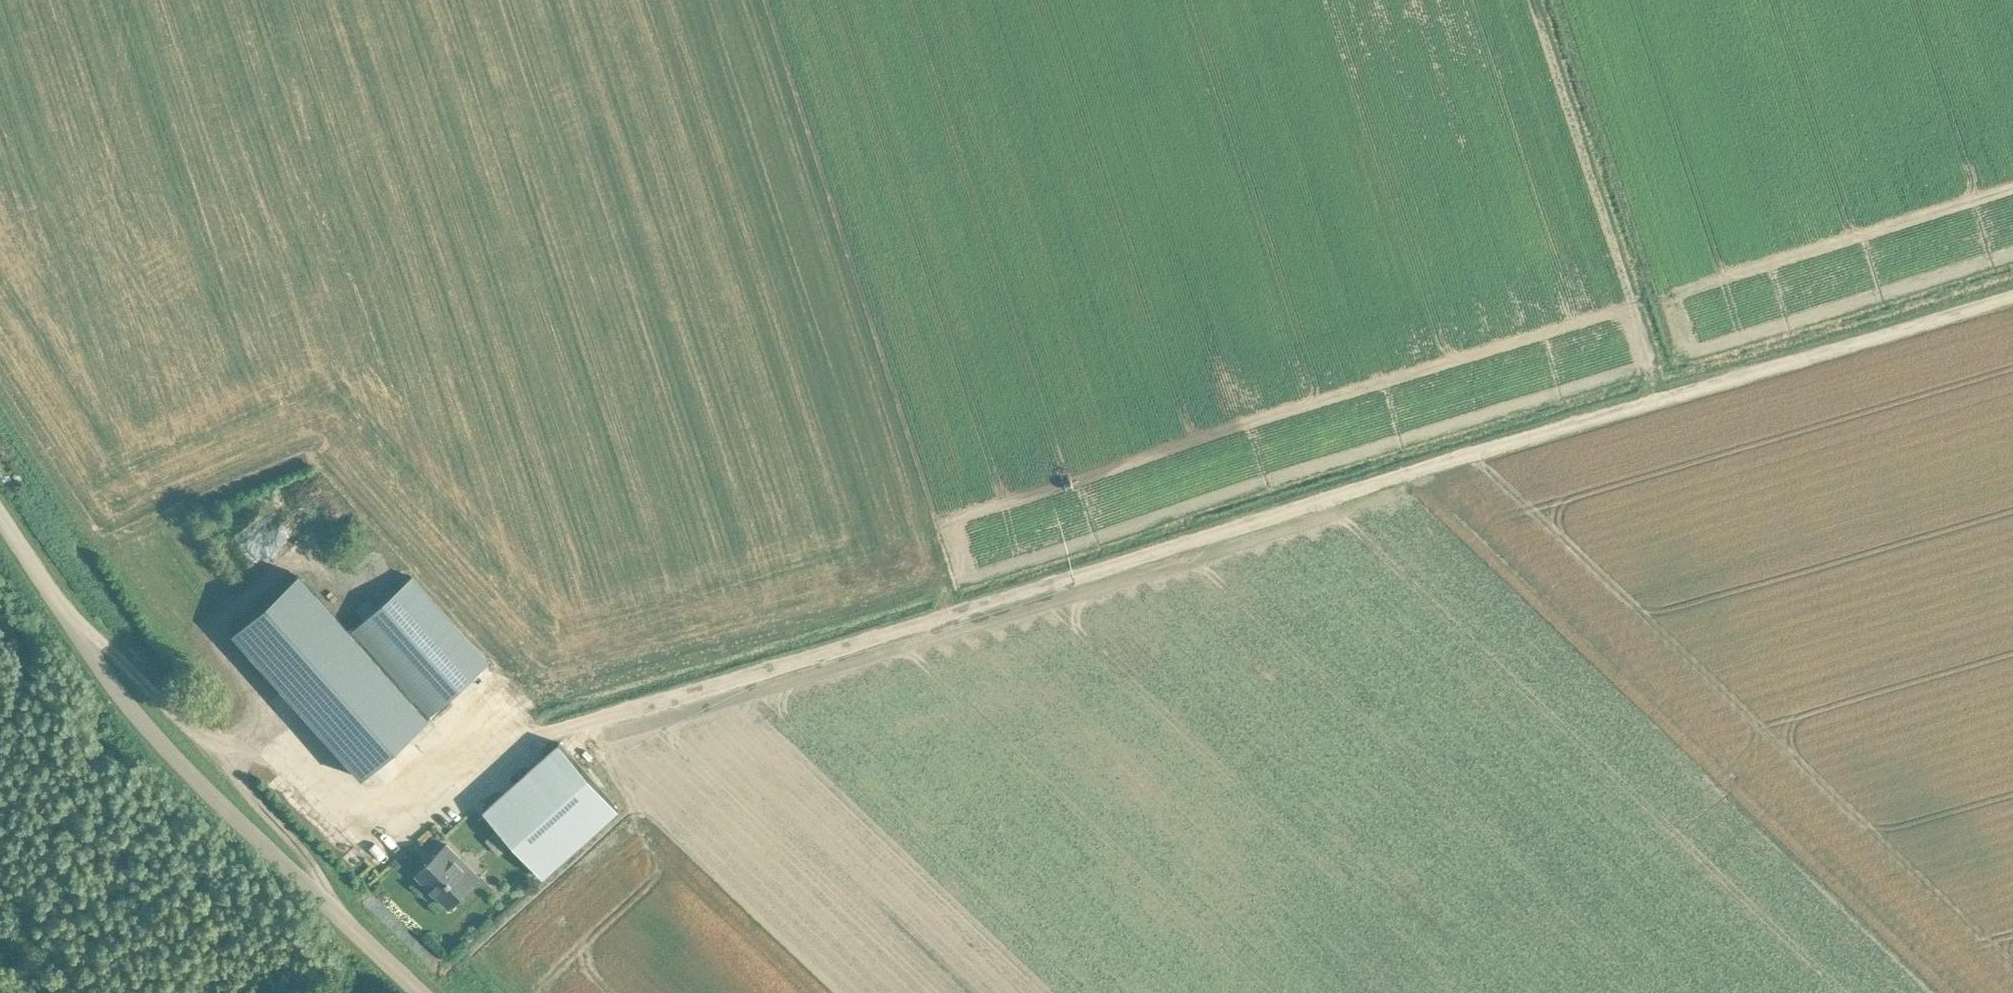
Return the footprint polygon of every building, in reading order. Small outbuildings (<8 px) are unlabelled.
[(297,573),(230,633),(359,777),(426,719),(350,631),(297,573)] [(362,621),(350,631),(426,719),(487,666),(411,578),(375,610),(368,601),(355,612),(362,621)] [(559,743),(484,811),(543,877),(619,810),(559,743)] [(416,875),(449,908),(479,878),(478,877),(473,882),(455,863),(460,858),(447,845),(416,875)]
